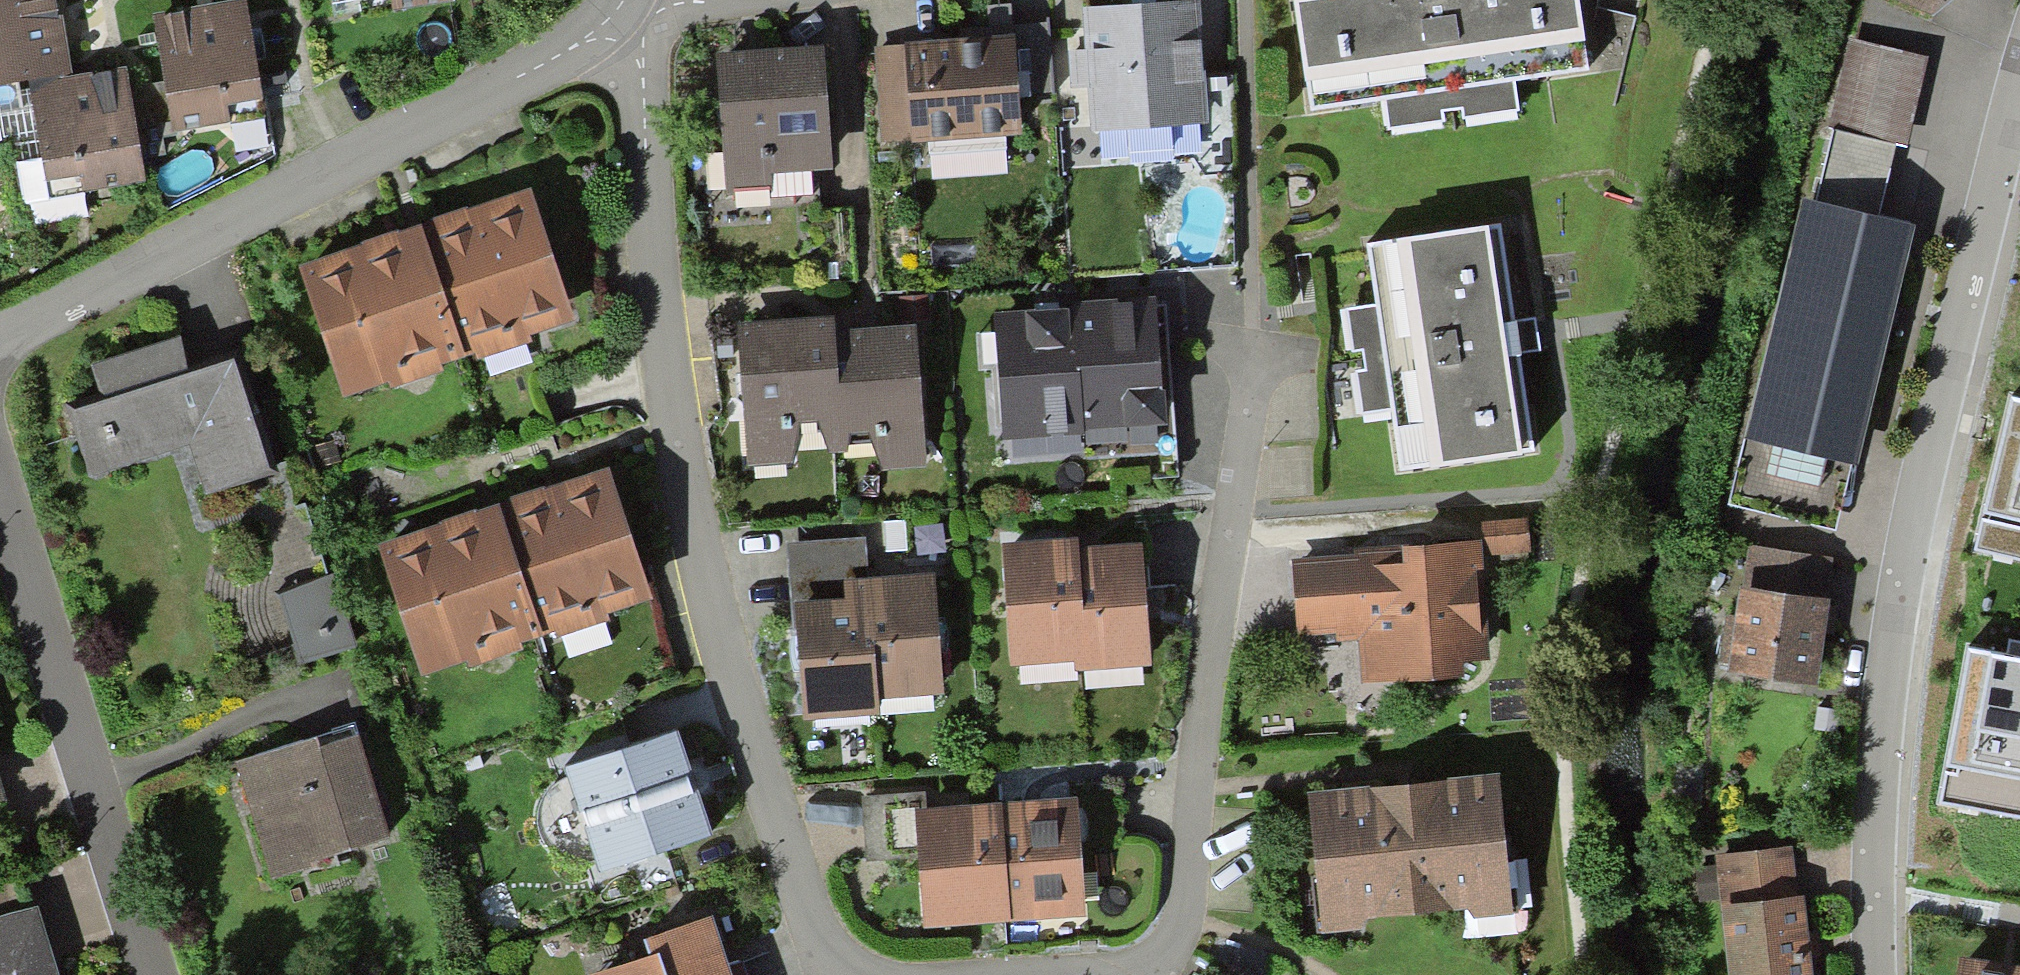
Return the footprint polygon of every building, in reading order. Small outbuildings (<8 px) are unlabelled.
[(62,70),(56,30),(52,0),(0,0),(0,79),(23,76),(62,70)] [(451,7),(450,0),(358,0),(362,24),(451,7)] [(1590,78),(1580,0),(1299,0),(1315,116),(1389,106),(1393,138),(1528,120),(1523,87),(1590,78)] [(1096,131),(1207,123),(1199,5),(1145,9),(1088,13),(1096,131)] [(171,142),(260,125),(239,11),(204,18),(149,28),(171,142)] [(1912,136),(1932,52),(1853,33),(1833,118),(1912,136)] [(913,147),(1020,141),(1015,45),(967,47),(908,50),(913,147)] [(727,190),(831,177),(816,56),(712,69),(727,190)] [(78,69),(62,70),(23,76),(36,181),(80,176),(81,189),(132,182),(118,64),(78,69)] [(531,347),(570,333),(527,204),(407,245),(293,282),(337,411),(531,347)] [(1860,471),(1918,237),(1809,210),(1752,444),(1860,471)] [(1405,473),(1521,457),(1504,335),(1491,237),(1373,254),(1382,315),(1350,320),(1364,420),(1397,415),(1405,473)] [(1161,350),(1159,304),(1048,308),(994,309),(999,453),(1164,448),(1161,350)] [(748,469),(920,460),(914,337),(872,339),(837,341),(836,326),(785,328),(740,330),(748,469)] [(191,502),(270,479),(235,363),(185,378),(177,352),(143,362),(87,378),(98,413),(69,421),(90,490),(179,463),(191,502)] [(2009,397),(1972,549),(2019,561),(2019,400),(2009,397)] [(419,684),(653,606),(610,477),(492,516),(376,555),(419,684)] [(1471,679),(1492,650),(1488,540),(1396,543),(1396,560),(1293,560),(1293,635),(1366,635),(1366,679),(1471,679)] [(1085,675),(1153,671),(1145,556),(1096,560),(1084,560),(1083,546),(1049,548),(1003,551),(1010,663),(1084,658),(1085,675)] [(1730,676),(1820,687),(1828,621),(1832,593),(1820,592),(1823,561),(1746,552),(1740,596),(1730,676)] [(301,660),(361,646),(342,570),(283,585),(301,660)] [(882,702),(940,698),(931,583),(890,586),(845,590),(846,609),(812,611),(794,613),(802,724),(883,718),(882,702)] [(1968,651),(1942,801),(2019,815),(2019,660),(1968,651)] [(599,861),(709,825),(690,768),(676,723),(566,759),(599,861)] [(260,872),(385,835),(355,733),(315,745),(230,770),(260,872)] [(1329,927),(1513,906),(1498,775),(1407,785),(1314,796),(1329,927)] [(9,807),(0,780),(0,810),(9,807)] [(1012,931),(1083,925),(1074,808),(1031,811),(1003,813),(1012,931)] [(965,815),(917,819),(927,938),(1012,931),(1003,813),(965,815)] [(1811,946),(1799,843),(1718,853),(1732,974),(1814,974),(1811,946)] [(47,944),(37,910),(0,921),(0,974),(57,974),(47,944)] [(721,959),(710,927),(637,951),(643,967),(619,974),(726,974),(721,959)] [(2017,962),(1964,953),(1960,974),(2019,974),(2019,963),(2017,962)]
